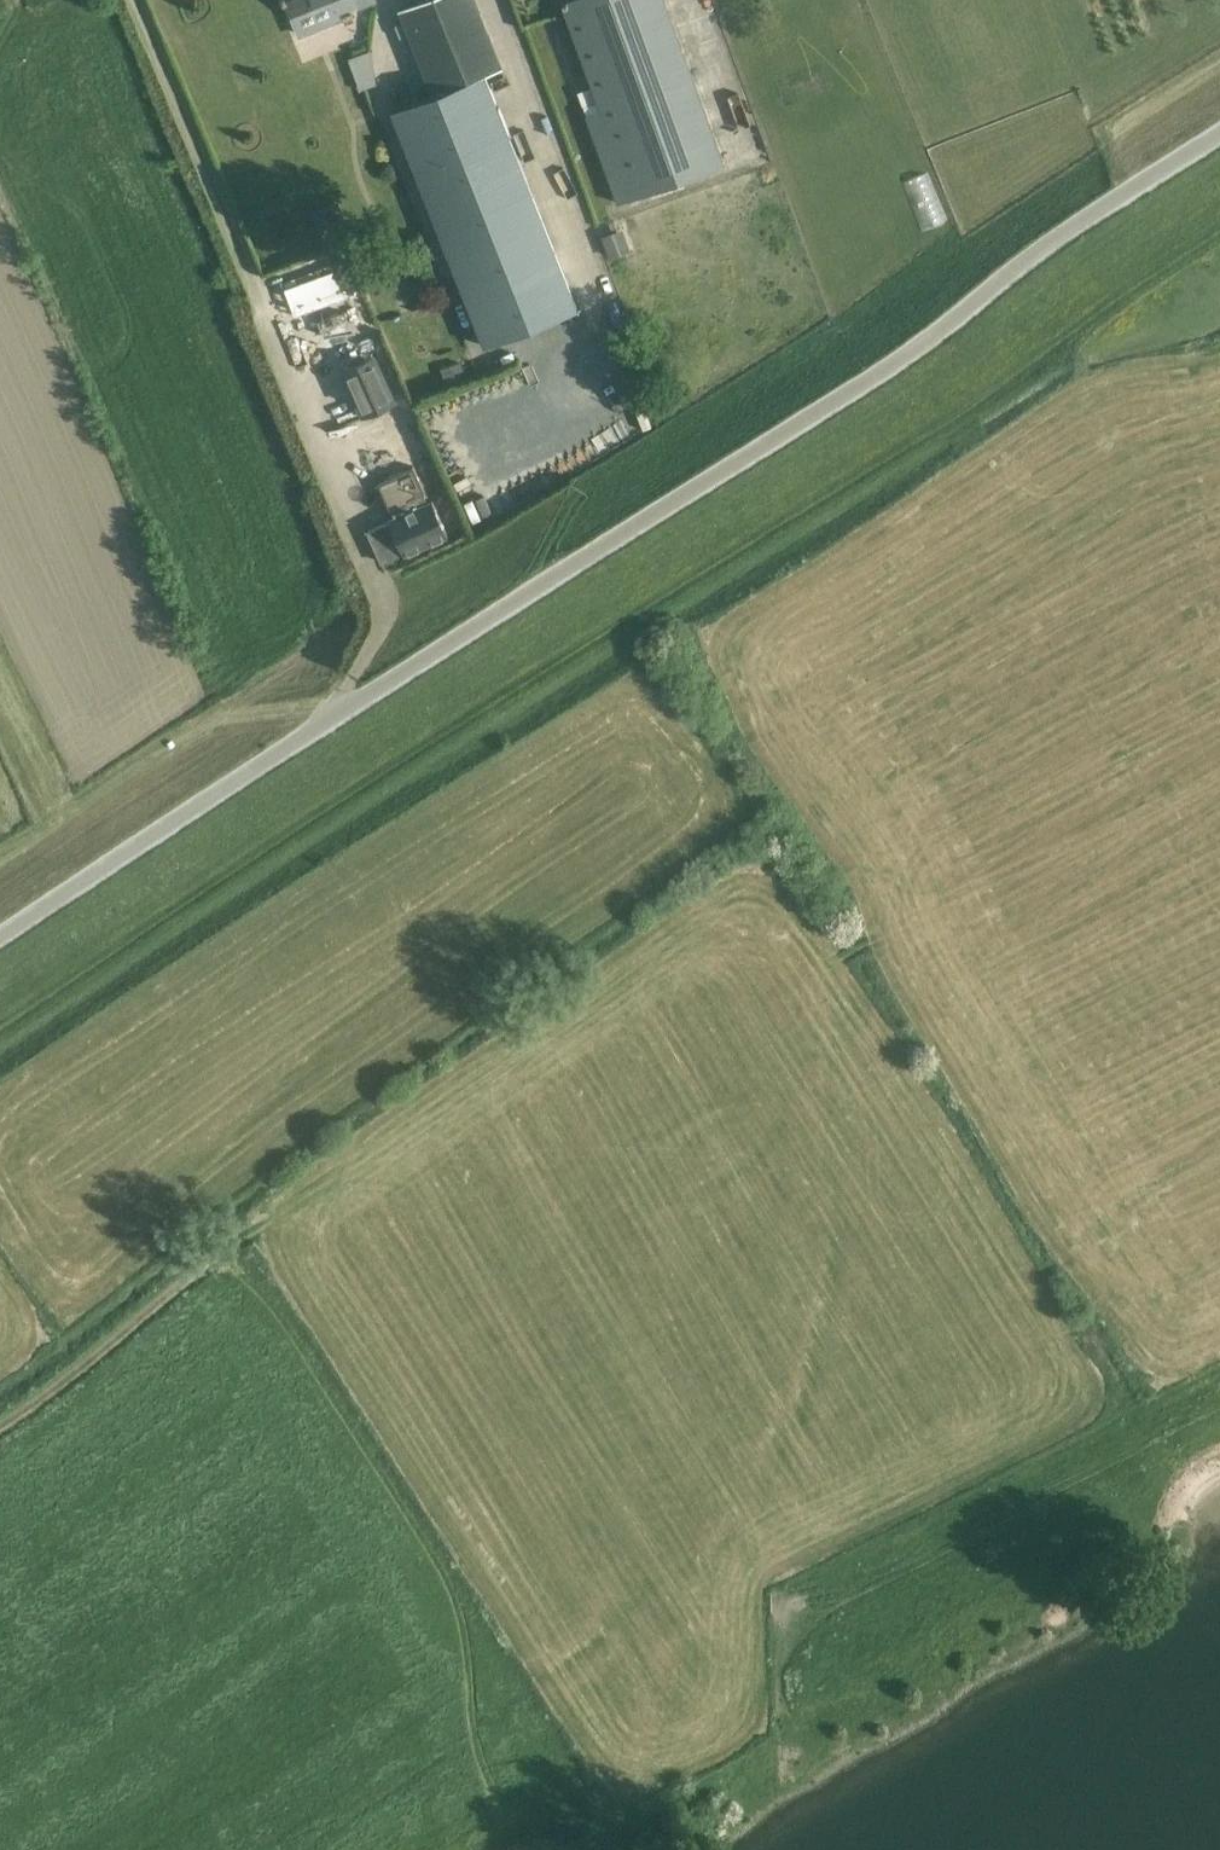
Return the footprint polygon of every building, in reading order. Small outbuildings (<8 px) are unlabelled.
[(291,17),(333,0),(284,0),(291,17)] [(378,1),(377,0),(354,0),(358,9),(378,1)] [(478,9),(474,0),(435,0),(400,14),(433,97),(392,113),(484,346),(577,309),(485,77),(502,71),(478,9)] [(560,1),(597,100),(582,104),(586,114),(585,114),(617,202),(724,164),(664,0),(560,0),(560,1)] [(357,87),(376,82),(367,49),(348,55),(357,87)] [(721,152),(755,140),(732,78),(719,82),(725,97),(722,98),(727,114),(710,121),(721,152)] [(335,195),(345,188),(333,169),(323,175),(335,195)] [(624,253),(616,231),(601,237),(610,259),(624,253)] [(363,416),(394,402),(372,353),(341,367),(363,416)] [(468,380),(461,361),(440,368),(448,388),(468,380)] [(404,554),(447,535),(432,500),(427,503),(423,492),(425,491),(413,466),(377,482),(393,518),(388,520),(404,554)]
